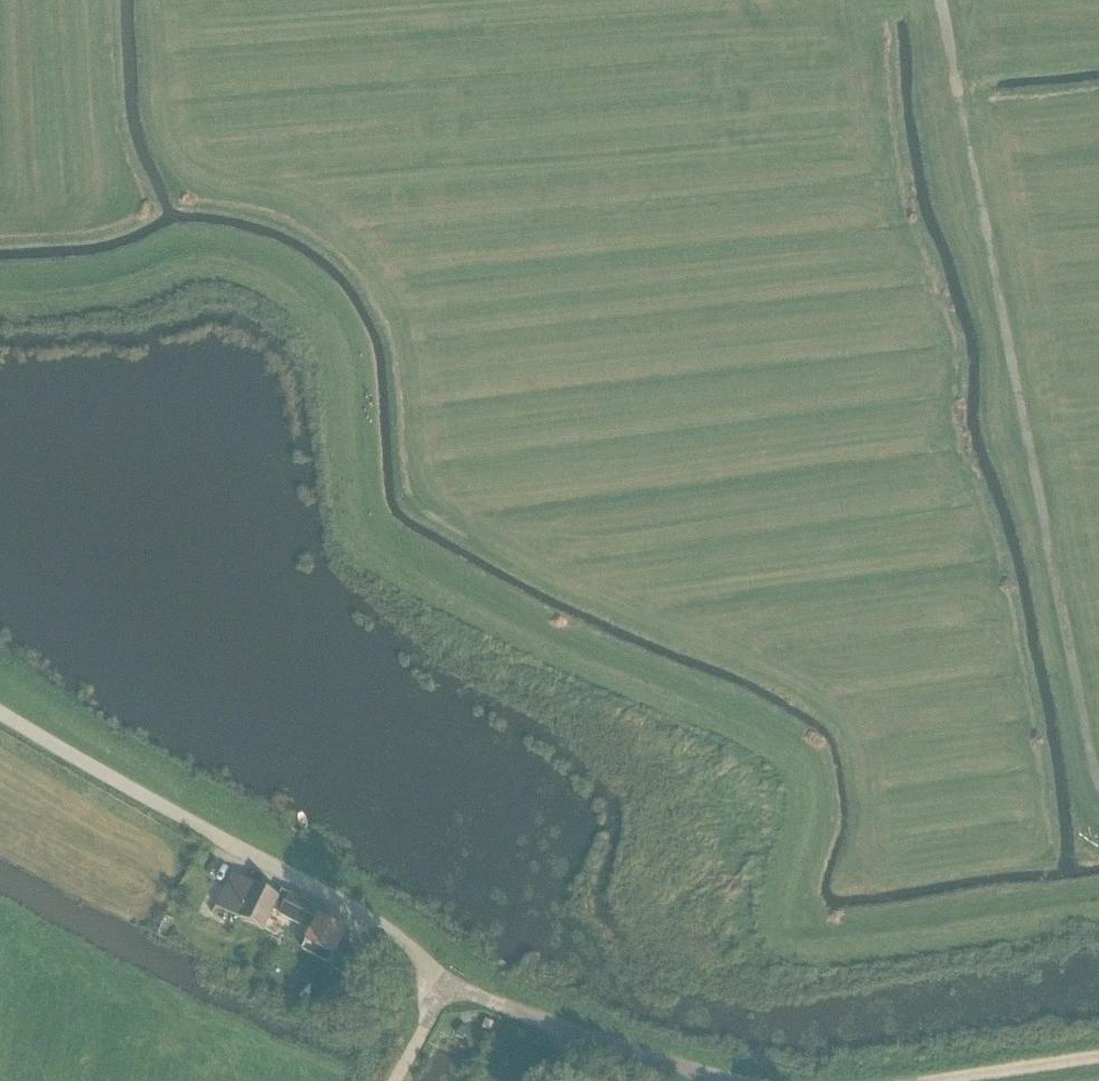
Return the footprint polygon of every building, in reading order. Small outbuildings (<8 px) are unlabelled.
[(304,951),(327,963),(332,954),(334,955),(346,931),(320,918),(324,912),(282,891),(279,898),(233,875),(217,907),(263,932),(275,909),(279,912),(278,913),(312,930),(306,941),(308,942),(304,951)] [(462,1025),(457,1034),(463,1038),(468,1028),(462,1025)]
